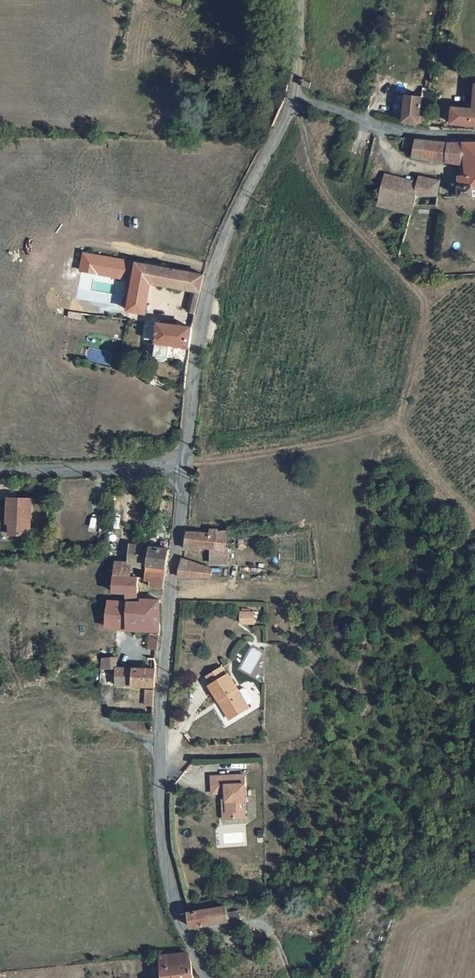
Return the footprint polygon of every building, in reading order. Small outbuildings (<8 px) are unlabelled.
[(474,124),(474,83),(471,109),(450,107),(449,121),(474,124)] [(401,122),(417,123),(421,88),(405,86),(401,122)] [(427,140),(402,135),(400,146),(411,149),(410,156),(465,162),(466,173),(456,174),(457,197),(474,195),(474,142),(427,140)] [(426,193),(427,178),(418,176),(416,186),(414,193),(426,193)] [(376,204),(408,213),(414,193),(416,186),(383,177),(376,204)] [(426,193),(437,192),(437,179),(427,178),(426,193)] [(187,291),(198,293),(204,275),(81,255),(79,272),(120,278),(115,307),(122,308),(121,311),(139,313),(144,284),(187,291)] [(192,313),(198,293),(187,291),(183,310),(192,313)] [(170,343),(189,345),(191,327),(151,323),(150,329),(139,328),(138,340),(151,341),(150,357),(154,358),(154,359),(155,361),(156,362),(158,363),(160,363),(162,362),(163,361),(163,359),(168,359),(170,343)] [(34,491),(10,490),(9,513),(12,513),(12,527),(31,528),(34,491)] [(213,525),(216,543),(217,552),(219,554),(220,555),(233,555),(232,541),(230,540),(229,523),(223,523),(222,522),(212,521),(213,525)] [(213,525),(187,525),(183,544),(204,545),(205,543),(216,543),(213,525)] [(117,561),(116,574),(140,576),(147,577),(154,545),(132,544),(130,562),(117,561)] [(152,584),(164,586),(172,547),(154,545),(147,577),(153,577),(152,584)] [(217,559),(182,554),(178,573),(217,571),(217,559)] [(137,596),(140,576),(116,574),(115,590),(127,591),(127,595),(137,596)] [(140,600),(110,598),(106,629),(150,632),(149,647),(156,648),(161,597),(140,596),(140,600)] [(253,608),(240,608),(240,618),(253,618),(253,608)] [(119,655),(103,654),(102,667),(118,667),(119,655)] [(210,680),(225,670),(220,663),(205,672),(210,680)] [(117,681),(130,682),(131,667),(118,667),(117,681)] [(147,668),(131,667),(130,682),(152,683),(154,668),(147,668)] [(103,684),(112,684),(112,669),(103,669),(103,684)] [(238,686),(227,669),(225,670),(210,680),(208,681),(217,696),(220,694),(231,713),(248,703),(246,700),(250,698),(251,695),(251,692),(247,686),(245,684),(242,683),(238,686)] [(152,686),(144,685),(143,701),(151,702),(151,699),(152,686)] [(220,694),(217,696),(229,715),(231,713),(220,694)] [(207,789),(220,789),(221,793),(221,795),(240,793),(240,771),(206,772),(207,789)] [(240,797),(240,793),(221,795),(221,808),(225,808),(225,815),(239,815),(238,797),(240,797)] [(221,808),(221,795),(216,795),(217,816),(225,815),(225,808),(221,808)] [(226,922),(226,914),(225,906),(189,910),(191,926),(226,922)] [(236,913),(226,914),(226,922),(237,920),(236,913)] [(188,966),(183,957),(183,955),(156,957),(158,977),(189,977),(188,966)]
